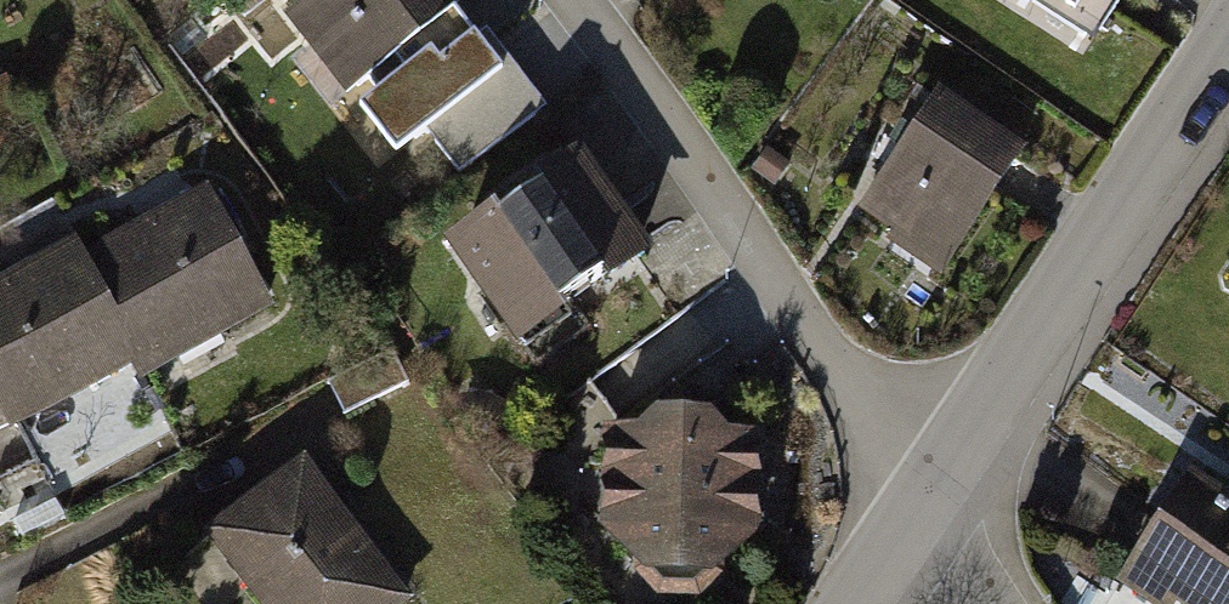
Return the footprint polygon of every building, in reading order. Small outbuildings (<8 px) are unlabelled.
[(289,25),(351,101),(463,12),(453,0),(320,0),(289,25)] [(1098,42),(1126,0),(1033,0),(1098,42)] [(942,107),(863,226),(947,281),(1025,162),(942,107)] [(586,164),(452,252),(519,354),(653,266),(586,164)] [(135,365),(146,385),(271,316),(210,205),(85,275),(135,365)] [(10,435),(135,365),(85,275),(74,255),(0,295),(0,416),(10,435)] [(332,392),(346,424),(412,393),(398,362),(332,392)] [(762,544),(763,445),(718,420),(663,419),(610,443),(609,543),(661,590),(716,590),(762,544)] [(253,603),(413,603),(307,464),(205,541),(253,603)] [(1194,501),(1129,594),(1143,603),(1228,603),(1228,526),(1194,501)]
